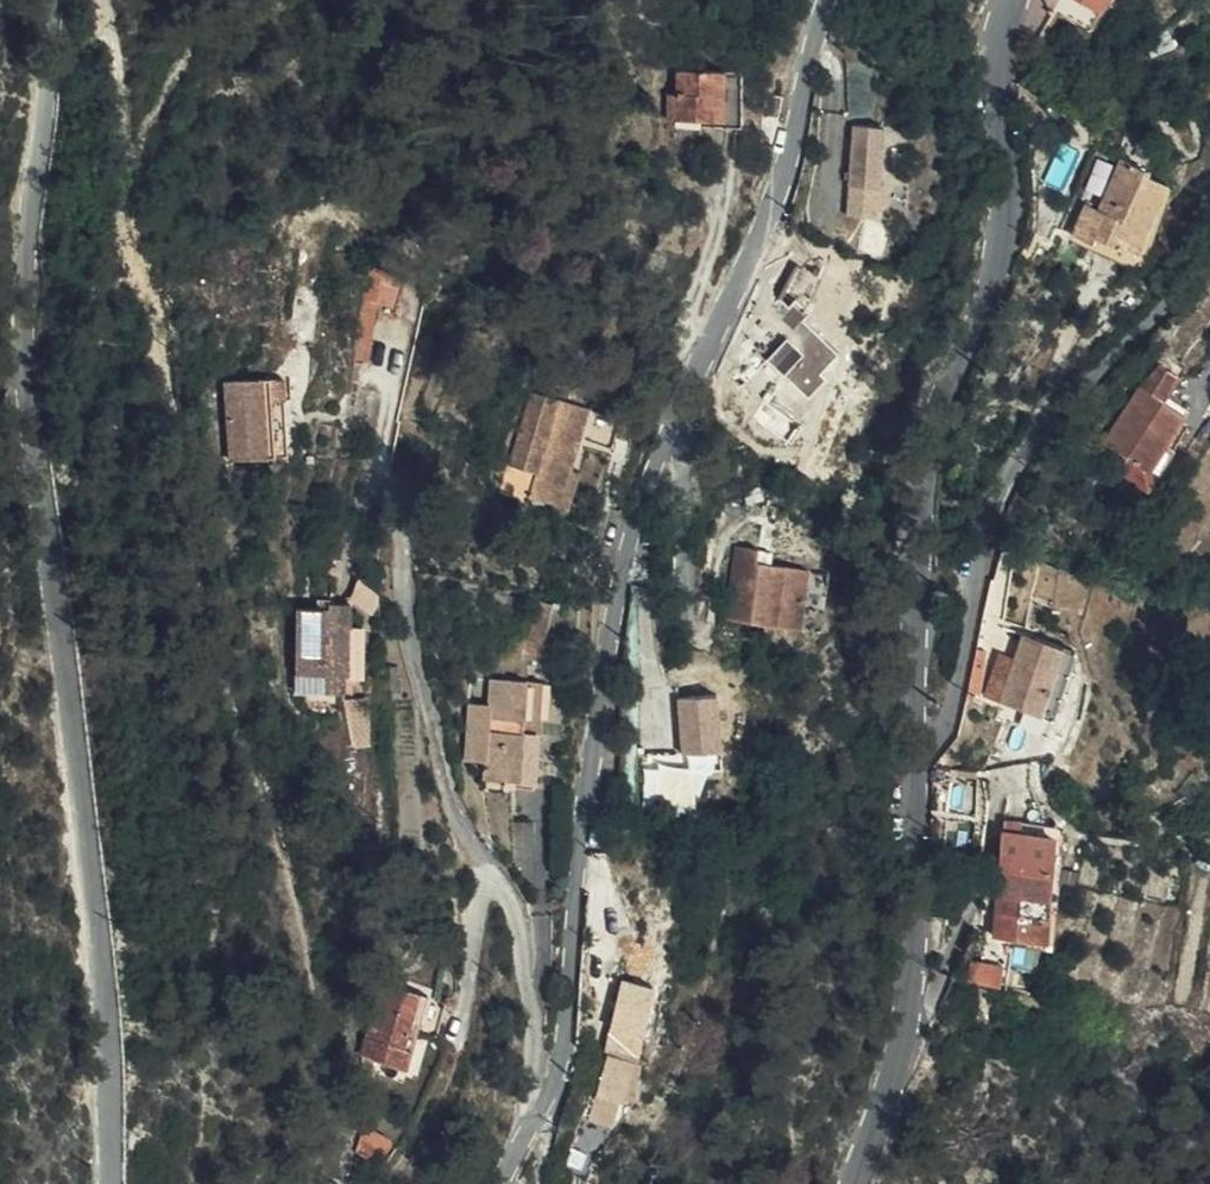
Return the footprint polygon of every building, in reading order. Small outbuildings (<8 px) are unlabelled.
[(1053,29),(1090,48),(1116,0),(1069,0),(1053,29)] [(735,79),(668,64),(663,88),(656,86),(650,112),(682,119),(681,126),(723,135),(735,79)] [(858,132),(828,132),(828,221),(858,221),(858,132)] [(1086,252),(1115,177),(1102,172),(1089,209),(1083,224),(1070,219),(1059,247),(1084,257),(1086,252)] [(1130,183),(1115,177),(1086,252),(1125,267),(1151,195),(1129,186),(1130,183)] [(1084,257),(1081,263),(1127,280),(1158,198),(1151,195),(1125,267),(1086,252),(1084,257)] [(1083,224),(1089,209),(1075,204),(1070,219),(1083,224)] [(1056,253),(1081,263),(1084,257),(1059,247),(1056,253)] [(352,329),(366,332),(379,333),(383,296),(357,292),(352,329)] [(749,339),(809,391),(842,352),(782,300),(749,339)] [(358,391),(366,332),(352,329),(344,388),(358,391)] [(1121,389),(1120,389),(1082,456),(1103,469),(1129,484),(1145,455),(1162,423),(1139,410),(1153,383),(1135,373),(1121,389)] [(273,398),(262,399),(265,422),(274,421),(273,398)] [(265,422),(262,399),(206,404),(215,483),(270,478),(265,422)] [(503,522),(534,533),(545,496),(554,499),(564,470),(588,478),(599,447),(511,416),(487,489),(510,498),(503,522)] [(1129,484),(1103,469),(1097,483),(1130,503),(1154,460),(1145,455),(1129,484)] [(545,496),(534,533),(542,536),(554,499),(545,496)] [(329,502),(328,516),(344,518),(346,505),(329,502)] [(711,623),(785,627),(789,568),(737,565),(738,551),(715,550),(711,623)] [(351,596),(335,609),(351,629),(361,622),(360,607),(351,596)] [(336,618),(315,617),(315,624),(303,624),(281,624),(281,708),(331,709),(331,692),(350,692),(349,643),(336,642),(336,618)] [(538,632),(516,627),(503,683),(525,687),(538,632)] [(1055,665),(1004,647),(980,715),(1032,734),(1055,665)] [(518,801),(522,754),(515,754),(516,740),(522,740),(525,701),(473,697),(472,722),(452,721),(448,778),(468,779),(467,798),(518,801)] [(665,706),(675,776),(714,770),(703,700),(665,706)] [(1003,957),(1003,965),(1042,967),(1044,844),(986,841),(986,853),(1032,854),(1032,957),(1003,957)] [(986,853),(982,956),(1003,957),(1032,957),(1032,854),(986,853)] [(973,978),(1002,986),(1003,965),(1003,957),(982,956),(973,956),(973,978)] [(385,982),(401,987),(403,977),(388,972),(385,982)] [(620,1128),(657,986),(626,978),(589,1120),(620,1128)] [(1002,999),(1002,986),(973,978),(973,998),(1002,999)] [(443,1016),(427,997),(401,987),(385,982),(381,980),(352,1064),(359,1067),(362,1054),(403,1067),(417,1026),(437,1034),(443,1016)] [(447,1004),(427,997),(443,1016),(447,1004)] [(389,1138),(363,1127),(354,1154),(379,1164),(389,1138)]
